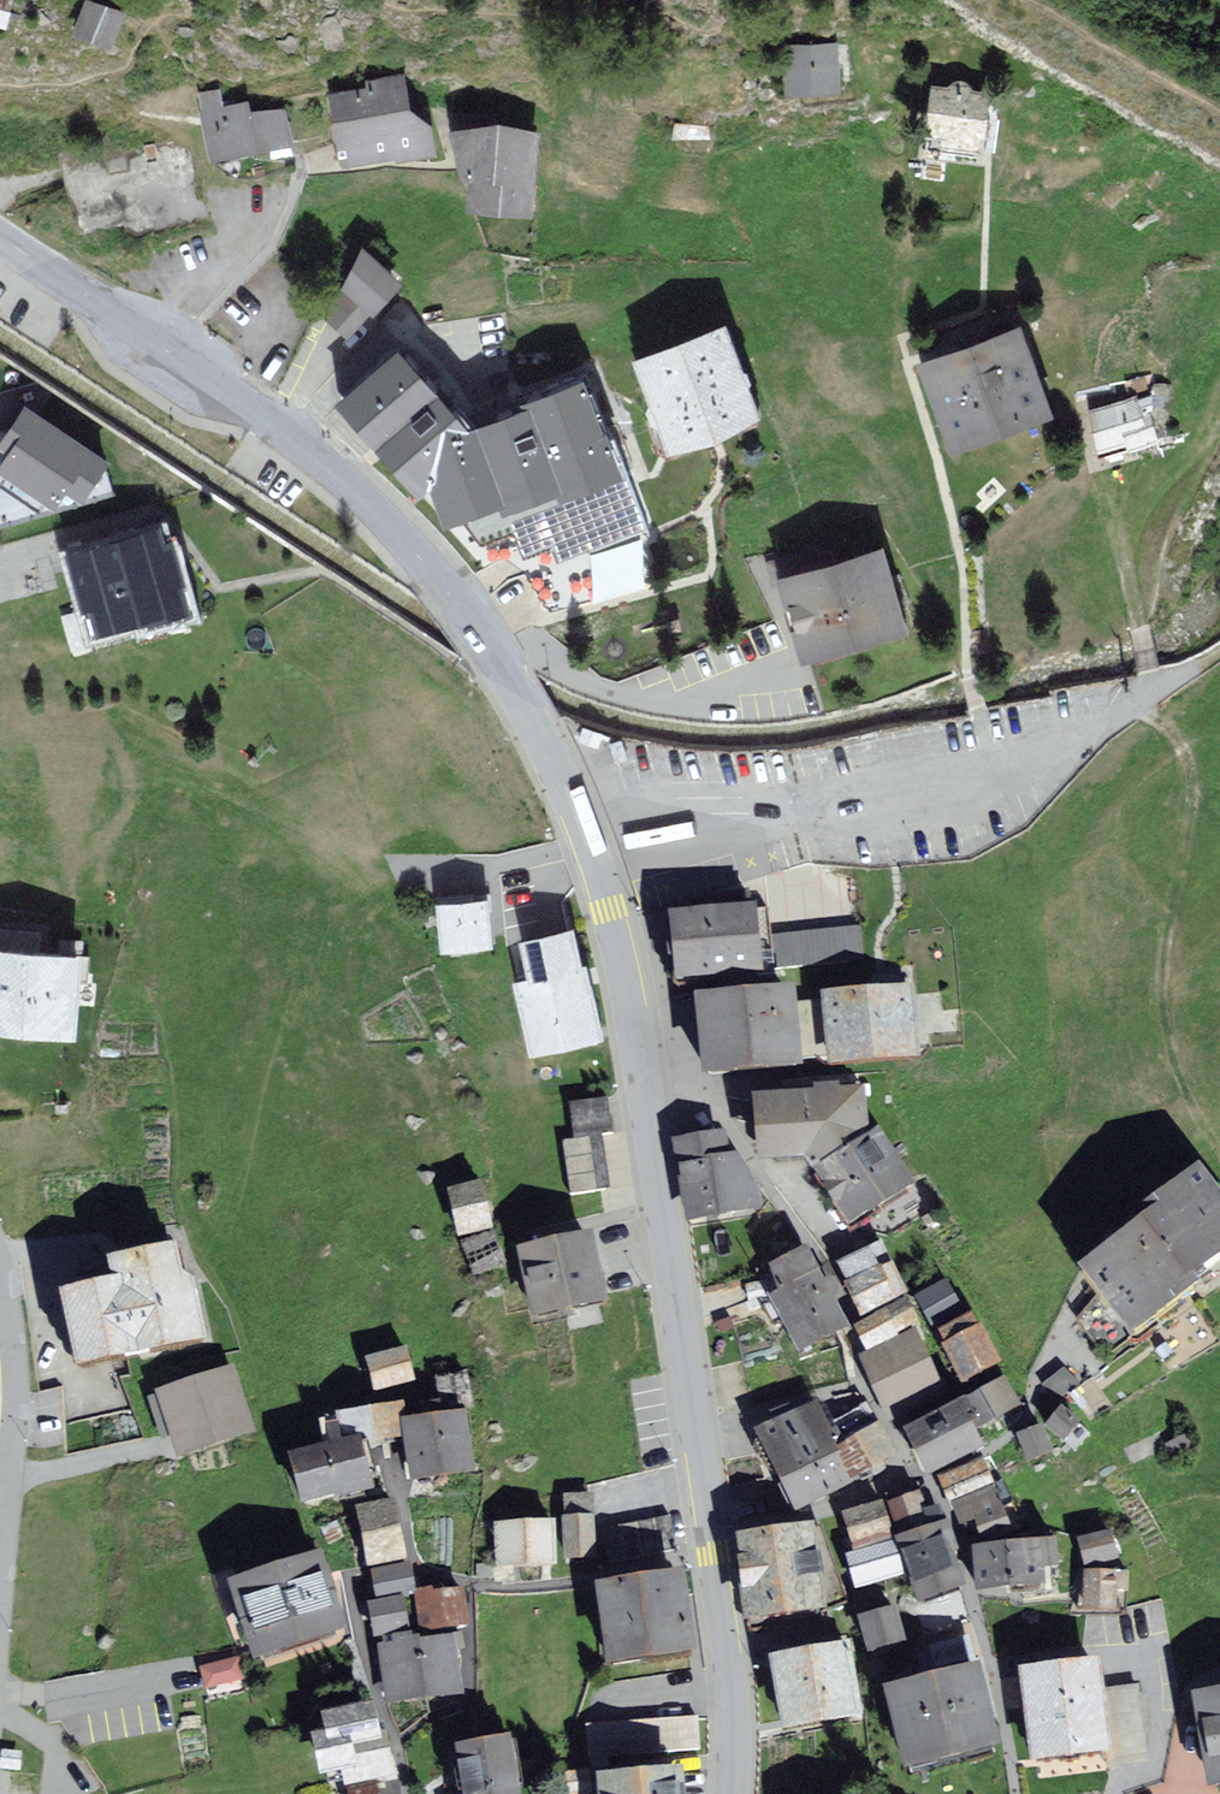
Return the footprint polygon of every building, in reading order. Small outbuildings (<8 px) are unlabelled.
[(98,0),(96,0),(87,34),(124,44),(133,9),(98,0)] [(12,9),(0,7),(0,25),(10,26),(12,9)] [(805,88),(846,83),(843,48),(801,52),(805,88)] [(410,78),(337,95),(352,165),(440,159),(436,120),(420,108),(410,78)] [(935,130),(996,148),(1009,104),(947,86),(935,130)] [(202,94),(218,166),(301,148),(293,110),(261,117),(258,102),(233,107),(229,89),(202,94)] [(514,123),(461,130),(485,190),(485,207),(546,212),(552,132),(514,123)] [(407,284),(370,248),(349,290),(325,318),(353,343),(407,284)] [(741,326),(648,359),(682,454),(715,442),(775,421),(741,326)] [(1030,326),(933,364),(967,453),(1065,415),(1030,326)] [(486,425),(415,345),(355,398),(438,491),(448,487),(461,522),(513,503),(517,513),(574,492),(577,501),(640,478),(602,376),(538,400),(540,405),(486,425)] [(1145,392),(1089,407),(1103,456),(1158,441),(1145,392)] [(0,434),(0,514),(3,521),(111,488),(102,464),(27,412),(13,431),(0,434)] [(91,522),(97,543),(144,529),(137,508),(91,522)] [(171,526),(73,552),(96,642),(195,616),(171,526)] [(896,546),(792,577),(817,662),(921,632),(896,546)] [(485,900),(441,904),(445,950),(489,946),(485,900)] [(767,911),(680,916),(684,983),(771,978),(767,911)] [(570,932),(530,941),(538,977),(519,981),(536,1058),(609,1042),(583,929),(570,932)] [(862,930),(777,939),(780,972),(866,963),(862,930)] [(0,946),(0,1028),(89,1036),(96,955),(0,946)] [(885,991),(830,997),(837,1070),(928,1061),(921,988),(885,991)] [(806,991),(710,1002),(719,1083),(815,1073),(806,991)] [(876,1091),(763,1098),(768,1166),(818,1163),(826,1174),(879,1139),(876,1091)] [(576,1135),(567,1136),(571,1189),(614,1186),(608,1097),(573,1099),(576,1135)] [(879,1139),(826,1174),(858,1227),(924,1189),(887,1132),(879,1139)] [(731,1138),(684,1145),(696,1227),(765,1217),(757,1163),(735,1166),(731,1138)] [(1191,1276),(1219,1253),(1219,1186),(1200,1159),(1138,1206),(1143,1213),(1191,1276)] [(464,1241),(498,1232),(485,1182),(450,1192),(464,1241)] [(1143,1213),(1080,1263),(1134,1330),(1196,1281),(1191,1276),(1143,1213)] [(603,1237),(526,1253),(540,1322),(617,1306),(603,1237)] [(885,1242),(839,1263),(865,1318),(910,1297),(885,1242)] [(111,1288),(75,1296),(92,1374),(117,1368),(222,1346),(209,1285),(199,1278),(192,1247),(122,1262),(127,1284),(111,1288)] [(816,1255),(785,1271),(797,1296),(782,1303),(807,1353),(853,1330),(816,1255)] [(937,1318),(962,1306),(950,1281),(925,1293),(937,1318)] [(971,1375),(1004,1358),(989,1327),(955,1343),(971,1375)] [(921,1333),(868,1359),(893,1424),(893,1426),(948,1394),(921,1333)] [(386,1388),(419,1376),(408,1346),(375,1358),(386,1388)] [(239,1368),(163,1392),(184,1458),(260,1434),(239,1368)] [(1002,1378),(965,1398),(979,1424),(1016,1404),(1002,1378)] [(958,1401),(907,1428),(930,1470),(980,1443),(958,1401)] [(400,1408),(336,1413),(339,1448),(403,1443),(400,1408)] [(822,1409),(764,1437),(803,1515),(860,1487),(822,1409)] [(1068,1409),(1057,1422),(1070,1433),(1081,1420),(1068,1409)] [(476,1462),(472,1414),(418,1418),(421,1466),(476,1462)] [(1055,1447),(1048,1428),(1029,1436),(1036,1454),(1055,1447)] [(339,1448),(291,1459),(302,1508),(373,1492),(361,1443),(339,1448)] [(1010,1530),(982,1465),(942,1482),(962,1528),(974,1523),(982,1541),(1010,1530)] [(890,1509),(922,1601),(960,1588),(928,1496),(890,1509)] [(417,1563),(405,1502),(365,1510),(377,1571),(417,1563)] [(882,1507),(845,1518),(855,1550),(892,1539),(882,1507)] [(596,1518),(565,1518),(565,1561),(596,1561),(596,1518)] [(558,1520),(502,1522),(504,1556),(560,1553),(558,1520)] [(1095,1560),(1124,1554),(1119,1533),(1090,1540),(1095,1560)] [(814,1536),(741,1545),(752,1632),(825,1622),(814,1536)] [(894,1545),(847,1559),(856,1590),(903,1576),(894,1545)] [(1050,1546),(975,1552),(978,1590),(1053,1583),(1050,1546)] [(332,1558),(239,1587),(263,1662),(356,1633),(332,1558)] [(422,1567),(382,1575),(387,1602),(427,1594),(422,1567)] [(1136,1576),(1093,1575),(1092,1605),(1124,1606),(1125,1596),(1136,1596),(1136,1576)] [(695,1586),(609,1596),(618,1673),(705,1662),(695,1586)] [(473,1591),(426,1597),(430,1634),(478,1628),(473,1591)] [(385,1641),(420,1633),(413,1599),(378,1607),(385,1641)] [(894,1609),(863,1618),(872,1651),(904,1642),(894,1609)] [(464,1638),(389,1645),(394,1706),(469,1699),(464,1638)] [(850,1640),(771,1654),(783,1723),(863,1709),(859,1686),(850,1640)] [(240,1659),(202,1669),(207,1689),(245,1679),(240,1659)] [(1110,1663),(1031,1674),(1044,1767),(1123,1756),(1110,1663)] [(986,1672),(898,1693),(917,1774),(1005,1753),(986,1672)] [(1206,1699),(1219,1790),(1219,1697),(1206,1699)] [(335,1736),(322,1738),(332,1791),(392,1779),(378,1707),(331,1716),(335,1736)] [(468,1753),(475,1793),(533,1793),(524,1743),(468,1753)] [(613,1783),(614,1793),(697,1793),(696,1777),(613,1783)]
